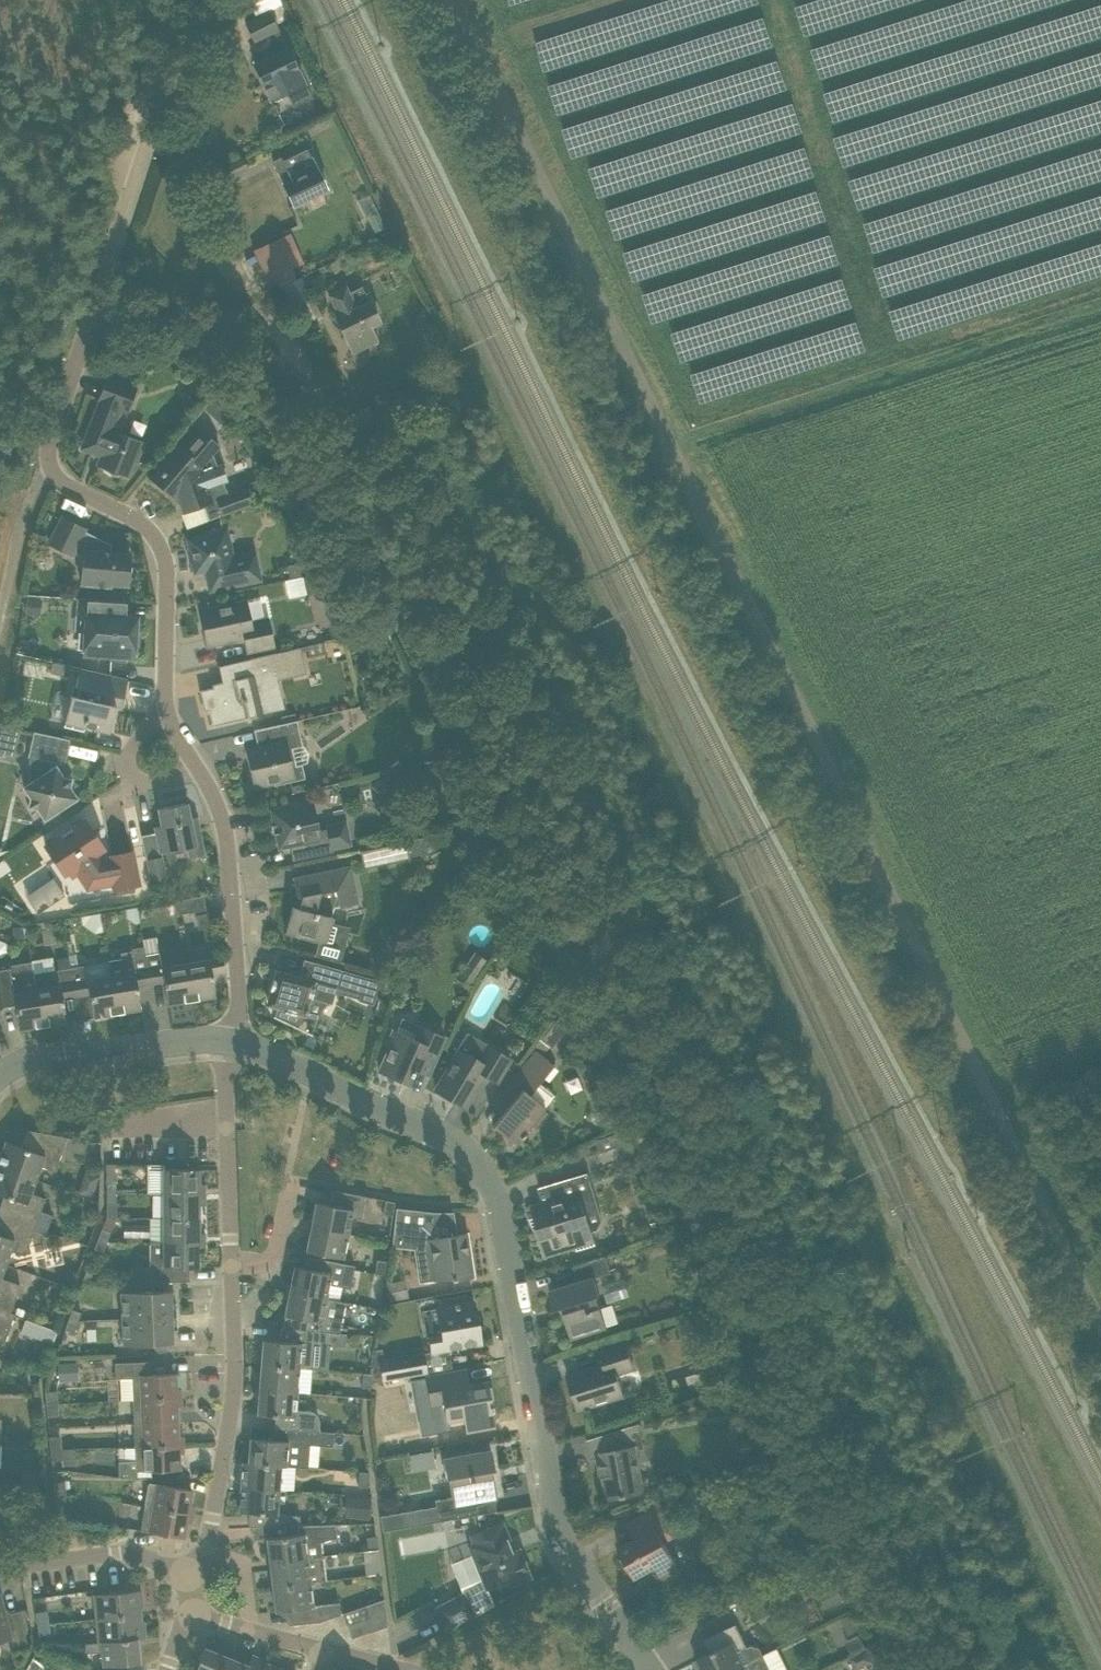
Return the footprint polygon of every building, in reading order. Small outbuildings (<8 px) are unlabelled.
[(255,41),(278,29),(269,11),(246,23),(255,41)] [(288,48),(254,64),(271,100),(305,84),(288,48)] [(327,189),(310,154),(301,158),(298,153),(274,165),(294,205),(327,189)] [(264,283),(307,270),(296,233),(253,246),(264,283)] [(323,317),(302,276),(281,287),(302,328),(323,317)] [(336,317),(353,352),(378,340),(371,327),(380,322),(362,285),(349,292),(346,286),(330,294),(339,315),(336,317)] [(136,387),(107,376),(98,399),(101,400),(97,411),(96,410),(81,448),(100,456),(97,464),(107,468),(106,471),(108,472),(110,474),(112,474),(115,475),(117,475),(118,475),(119,472),(128,476),(134,460),(137,461),(144,442),(127,435),(128,432),(128,428),(125,425),(122,424),(136,387)] [(202,407),(224,426),(233,415),(224,398),(215,391),(202,407)] [(202,505),(208,520),(251,504),(245,487),(227,494),(223,483),(228,481),(222,463),(216,465),(212,454),(219,446),(200,429),(182,449),(178,446),(164,463),(167,466),(155,481),(174,498),(176,496),(181,500),(180,502),(183,512),(202,505)] [(130,563),(129,561),(130,553),(104,551),(105,541),(84,530),(85,529),(61,517),(49,543),(72,554),(77,545),(82,547),(81,584),(110,586),(110,584),(127,585),(128,577),(129,575),(130,573),(131,571),(131,569),(131,567),(131,565),(130,563)] [(205,534),(187,538),(189,549),(187,549),(190,562),(192,562),(194,573),(204,570),(208,591),(214,590),(236,585),(260,580),(254,552),(233,557),(226,527),(204,532),(205,534)] [(290,579),(301,576),(299,563),(287,565),(290,579)] [(334,587),(316,597),(334,627),(351,617),(334,587)] [(76,615),(75,631),(78,631),(85,632),(83,654),(111,656),(110,661),(126,662),(126,657),(134,658),(135,649),(139,650),(140,634),(136,634),(136,627),(137,617),(130,617),(126,616),(127,601),(105,599),(77,597),(76,615)] [(268,618),(250,622),(246,601),(200,611),(207,644),(244,636),(247,651),(274,646),(268,618)] [(212,725),(272,711),(267,692),(275,691),(273,681),(306,673),(300,647),(244,660),(247,676),(212,684),(213,687),(200,690),(204,710),(208,709),(212,725)] [(123,697),(127,678),(80,667),(73,695),(71,694),(64,726),(84,731),(85,726),(110,732),(118,696),(123,697)] [(273,782),(274,785),(305,778),(302,763),(292,766),(288,749),(303,745),(297,720),(254,730),(258,747),(245,750),(254,786),(273,782)] [(34,731),(28,757),(30,758),(30,764),(30,770),(33,776),(34,780),(24,786),(31,797),(29,805),(37,807),(44,818),(76,797),(69,787),(71,778),(62,777),(57,768),(63,764),(69,739),(34,731)] [(386,771),(370,785),(383,800),(399,786),(386,771)] [(279,847),(289,845),(293,860),(333,851),(332,847),(350,843),(345,821),(326,825),(327,828),(318,830),(312,799),(285,804),(286,807),(271,810),(274,824),(271,825),(273,834),(276,833),(279,847)] [(186,847),(188,857),(204,854),(196,816),(190,818),(186,802),(158,808),(162,825),(155,826),(156,832),(141,835),(150,881),(167,877),(162,852),(186,847)] [(139,884),(132,850),(111,855),(111,857),(102,859),(97,851),(103,847),(85,820),(45,846),(64,873),(68,870),(72,875),(77,872),(87,888),(112,884),(113,889),(139,884)] [(360,850),(364,867),(410,857),(406,840),(360,850)] [(350,866),(293,878),(297,896),(302,895),(299,908),(292,906),(286,932),(318,941),(315,954),(314,954),(313,955),(345,963),(346,962),(340,961),(348,927),(332,923),(333,916),(331,916),(334,906),(339,905),(339,906),(358,903),(350,866)] [(177,914),(206,909),(204,895),(175,900),(177,914)] [(121,958),(108,961),(111,975),(117,1013),(141,1009),(137,986),(150,983),(145,955),(132,957),(131,951),(120,953),(121,958)] [(191,1000),(185,963),(162,967),(159,953),(145,955),(150,983),(164,981),(168,1004),(191,1000)] [(201,960),(185,963),(191,1000),(215,996),(211,973),(225,971),(223,957),(201,960)] [(269,989),(270,989),(265,1005),(277,1008),(275,1016),(274,1015),(273,1016),(298,1028),(298,1027),(298,1026),(303,1016),(305,1016),(311,997),(332,1003),(335,992),(358,998),(358,1000),(372,1004),(379,980),(304,959),(299,975),(276,969),(273,978),(269,989)] [(34,973),(33,973),(31,961),(9,964),(9,962),(0,963),(0,1004),(1,1009),(14,1006),(18,1030),(43,1026),(34,973)] [(71,967),(76,996),(89,994),(93,1017),(117,1013),(111,975),(108,961),(71,967)] [(57,970),(34,973),(43,1026),(66,1022),(62,998),(76,996),(71,967),(57,970)] [(427,1075),(444,1036),(421,1026),(416,1039),(393,1029),(386,1044),(390,1046),(378,1072),(406,1084),(411,1074),(412,1075),(414,1071),(412,1070),(413,1069),(427,1075)] [(497,1082),(508,1063),(511,1059),(487,1045),(478,1060),(460,1049),(436,1089),(464,1106),(484,1074),(497,1082)] [(508,1106),(493,1125),(515,1143),(520,1137),(522,1138),(526,1134),(524,1132),(531,1124),(534,1128),(547,1112),(543,1109),(545,1107),(529,1094),(554,1064),(535,1050),(511,1080),(497,1097),(508,1106)] [(35,1180),(41,1165),(55,1170),(67,1136),(27,1129),(21,1146),(5,1141),(1,1152),(0,1151),(0,1167),(35,1180)] [(116,1193),(116,1182),(117,1182),(117,1163),(106,1163),(105,1182),(106,1182),(106,1193),(116,1193)] [(35,1226),(46,1230),(52,1214),(41,1210),(45,1198),(31,1193),(35,1180),(0,1167),(0,1194),(4,1195),(0,1205),(0,1214),(35,1226)] [(204,1193),(204,1183),(198,1183),(198,1168),(163,1168),(163,1193),(204,1193)] [(534,1217),(530,1218),(533,1230),(537,1229),(545,1256),(566,1249),(576,1246),(577,1251),(596,1245),(592,1230),(587,1214),(600,1210),(588,1172),(560,1181),(539,1187),(540,1189),(547,1186),(552,1203),(544,1205),(543,1201),(531,1205),(534,1217)] [(348,1233),(351,1217),(364,1219),(368,1196),(332,1189),(329,1204),(316,1202),(311,1226),(348,1233)] [(116,1193),(106,1193),(106,1203),(116,1204),(116,1193)] [(204,1193),(163,1193),(163,1217),(198,1218),(198,1204),(204,1204),(204,1193)] [(393,1215),(392,1214),(395,1202),(385,1200),(383,1213),(393,1215)] [(452,1279),(473,1276),(467,1233),(449,1236),(449,1235),(431,1233),(433,1212),(396,1208),(394,1230),(393,1246),(429,1250),(433,1279),(452,1276),(452,1279)] [(5,1264),(10,1250),(25,1255),(35,1226),(0,1214),(0,1262),(5,1264)] [(163,1242),(204,1242),(204,1231),(198,1231),(198,1218),(163,1217),(150,1217),(150,1242),(163,1242)] [(311,1226),(306,1251),(327,1255),(343,1258),(348,1233),(311,1226)] [(102,1228),(98,1238),(107,1242),(111,1232),(102,1228)] [(670,1236),(661,1239),(664,1249),(673,1245),(670,1236)] [(107,1242),(98,1238),(94,1248),(103,1252),(107,1242)] [(204,1242),(163,1242),(150,1242),(150,1282),(152,1282),(163,1282),(189,1280),(189,1267),(198,1267),(198,1252),(204,1252),(204,1242)] [(580,1281),(570,1284),(549,1290),(555,1309),(563,1306),(564,1312),(563,1312),(571,1338),(607,1327),(597,1296),(600,1295),(595,1277),(611,1272),(606,1255),(575,1265),(580,1281)] [(289,1290),(327,1298),(338,1300),(341,1286),(350,1288),(354,1265),(346,1263),(325,1259),(322,1272),(294,1266),(289,1290)] [(375,1273),(385,1274),(387,1260),(377,1259),(375,1273)] [(10,1311),(20,1285),(0,1277),(5,1264),(0,1262),(0,1307),(10,1311)] [(405,1279),(386,1283),(390,1301),(409,1298),(405,1279)] [(152,1282),(153,1291),(122,1293),(124,1344),(155,1343),(155,1352),(166,1351),(166,1343),(172,1342),(172,1329),(178,1329),(177,1303),(171,1303),(170,1290),(164,1290),(163,1282),(152,1282)] [(282,1328),(316,1331),(325,1331),(328,1331),(339,1332),(345,1302),(338,1300),(327,1298),(289,1290),(282,1328)] [(431,1351),(459,1346),(481,1342),(473,1301),(437,1307),(441,1334),(429,1336),(431,1351)] [(4,1342),(15,1313),(10,1311),(0,1307),(0,1341),(4,1342)] [(73,1309),(69,1319),(79,1322),(82,1312),(73,1309)] [(55,1339),(58,1326),(25,1318),(22,1331),(55,1339)] [(79,1322),(69,1319),(66,1329),(75,1332),(79,1322)] [(328,1331),(325,1331),(316,1331),(282,1328),(280,1328),(279,1341),(263,1340),(261,1364),(299,1367),(327,1370),(330,1345),(327,1345),(328,1331)] [(67,1335),(66,1350),(76,1351),(77,1336),(67,1335)] [(626,1342),(620,1343),(600,1350),(604,1365),(569,1376),(578,1408),(623,1394),(617,1374),(634,1368),(626,1342)] [(375,1350),(372,1373),(371,1382),(383,1379),(426,1372),(423,1352),(384,1359),(382,1348),(375,1350)] [(120,1400),(133,1399),(176,1397),(175,1373),(150,1374),(149,1361),(115,1362),(115,1378),(119,1378),(120,1400)] [(78,1362),(58,1362),(58,1381),(78,1381),(78,1362)] [(259,1388),(297,1391),(299,1367),(261,1364),(259,1388)] [(465,1370),(433,1375),(426,1377),(431,1405),(444,1402),(447,1419),(464,1416),(466,1430),(494,1425),(492,1410),(493,1410),(492,1404),(491,1404),(486,1381),(468,1385),(465,1370)] [(371,1382),(372,1373),(363,1372),(361,1386),(371,1387),(371,1382)] [(275,1427),(319,1431),(319,1422),(318,1417),(315,1413),(310,1411),(295,1410),(297,1391),(259,1388),(257,1413),(276,1415),(275,1427)] [(46,1403),(57,1402),(56,1390),(45,1391),(46,1403)] [(133,1399),(134,1423),(177,1421),(176,1397),(133,1399)] [(46,1403),(47,1416),(58,1415),(57,1402),(46,1403)] [(178,1444),(177,1421),(134,1423),(135,1446),(178,1444)] [(607,1498),(629,1494),(644,1491),(637,1449),(645,1448),(640,1423),(587,1439),(590,1458),(603,1456),(605,1464),(600,1465),(598,1467),(600,1474),(602,1476),(603,1476),(607,1498)] [(243,1462),(286,1465),(286,1466),(308,1468),(310,1444),(332,1446),(334,1432),(319,1431),(275,1427),(274,1427),(274,1428),(275,1428),(274,1439),(250,1437),(248,1462),(243,1461),(243,1462)] [(50,1448),(61,1447),(60,1435),(49,1436),(50,1448)] [(179,1469),(178,1444),(135,1446),(135,1460),(118,1461),(119,1476),(136,1476),(136,1471),(179,1469)] [(61,1447),(50,1448),(51,1460),(62,1459),(61,1447)] [(417,1470),(437,1464),(433,1448),(413,1453),(417,1470)] [(383,1530),(439,1521),(477,1514),(474,1501),(497,1497),(493,1477),(490,1478),(489,1470),(494,1469),(491,1450),(469,1453),(443,1458),(446,1478),(449,1477),(452,1497),(435,1500),(436,1505),(380,1515),(383,1530)] [(286,1465),(243,1462),(241,1486),(278,1489),(280,1465),(286,1466),(286,1465)] [(22,1473),(21,1488),(34,1489),(35,1473),(22,1473)] [(54,1494),(65,1493),(64,1481),(53,1481),(54,1494)] [(149,1482),(145,1506),(188,1513),(192,1489),(149,1482)] [(300,1524),(300,1515),(297,1515),(285,1514),(285,1513),(276,1512),(278,1489),(241,1486),(239,1511),(249,1512),(250,1526),(284,1525),(300,1524)] [(66,1505),(65,1493),(54,1494),(55,1506),(66,1505)] [(370,1498),(346,1495),(344,1516),(368,1519),(370,1498)] [(35,1503),(32,1514),(43,1516),(46,1505),(35,1503)] [(626,1571),(630,1569),(635,1578),(656,1566),(661,1575),(677,1566),(664,1542),(678,1534),(661,1504),(635,1518),(644,1533),(618,1547),(623,1556),(619,1559),(626,1571)] [(184,1537),(188,1513),(145,1506),(141,1530),(184,1537)] [(446,1629),(493,1605),(486,1588),(508,1580),(510,1585),(531,1577),(519,1548),(511,1551),(506,1539),(509,1538),(503,1522),(470,1535),(474,1544),(469,1546),(482,1578),(460,1590),(462,1593),(435,1607),(446,1629)] [(284,1525),(252,1526),(253,1539),(266,1537),(269,1562),(307,1558),(322,1556),(320,1541),(336,1536),(335,1524),(309,1524),(309,1523),(300,1524),(284,1525)] [(322,1556),(307,1558),(269,1562),(273,1586),(310,1581),(325,1579),(322,1556)] [(313,1608),(310,1581),(273,1586),(276,1611),(291,1609),(293,1624),(318,1621),(340,1614),(339,1601),(313,1608)] [(97,1618),(140,1614),(140,1606),(142,1606),(140,1589),(94,1594),(97,1618)] [(19,1610),(17,1611),(18,1615),(6,1619),(0,1594),(0,1640),(11,1637),(14,1645),(27,1642),(24,1631),(19,1610)] [(368,1604),(372,1617),(376,1629),(388,1626),(386,1598),(368,1604)] [(342,1612),(347,1625),(372,1617),(368,1604),(342,1612)] [(48,1623),(46,1610),(35,1612),(37,1625),(48,1623)] [(874,1662),(863,1611),(844,1615),(856,1666),(874,1662)] [(99,1641),(136,1638),(145,1638),(143,1621),(141,1621),(140,1614),(97,1618),(99,1641)] [(372,1617),(347,1625),(351,1638),(376,1629),(372,1617)] [(48,1623),(37,1625),(39,1636),(50,1635),(48,1623)] [(700,1669),(699,1669),(731,1669),(764,1654),(761,1646),(752,1644),(747,1646),(736,1623),(723,1629),(710,1635),(716,1649),(695,1659),(700,1669)] [(139,1662),(136,1638),(99,1641),(85,1642),(86,1653),(103,1651),(104,1665),(139,1662)] [(226,1656),(204,1647),(195,1669),(221,1669),(226,1656)] [(764,1654),(731,1669),(771,1669),(764,1654)] [(226,1656),(221,1669),(246,1669),(251,1659),(250,1659),(248,1665),(226,1656)] [(251,1659),(246,1669),(272,1669),(273,1666),(258,1660),(257,1662),(251,1659)]
